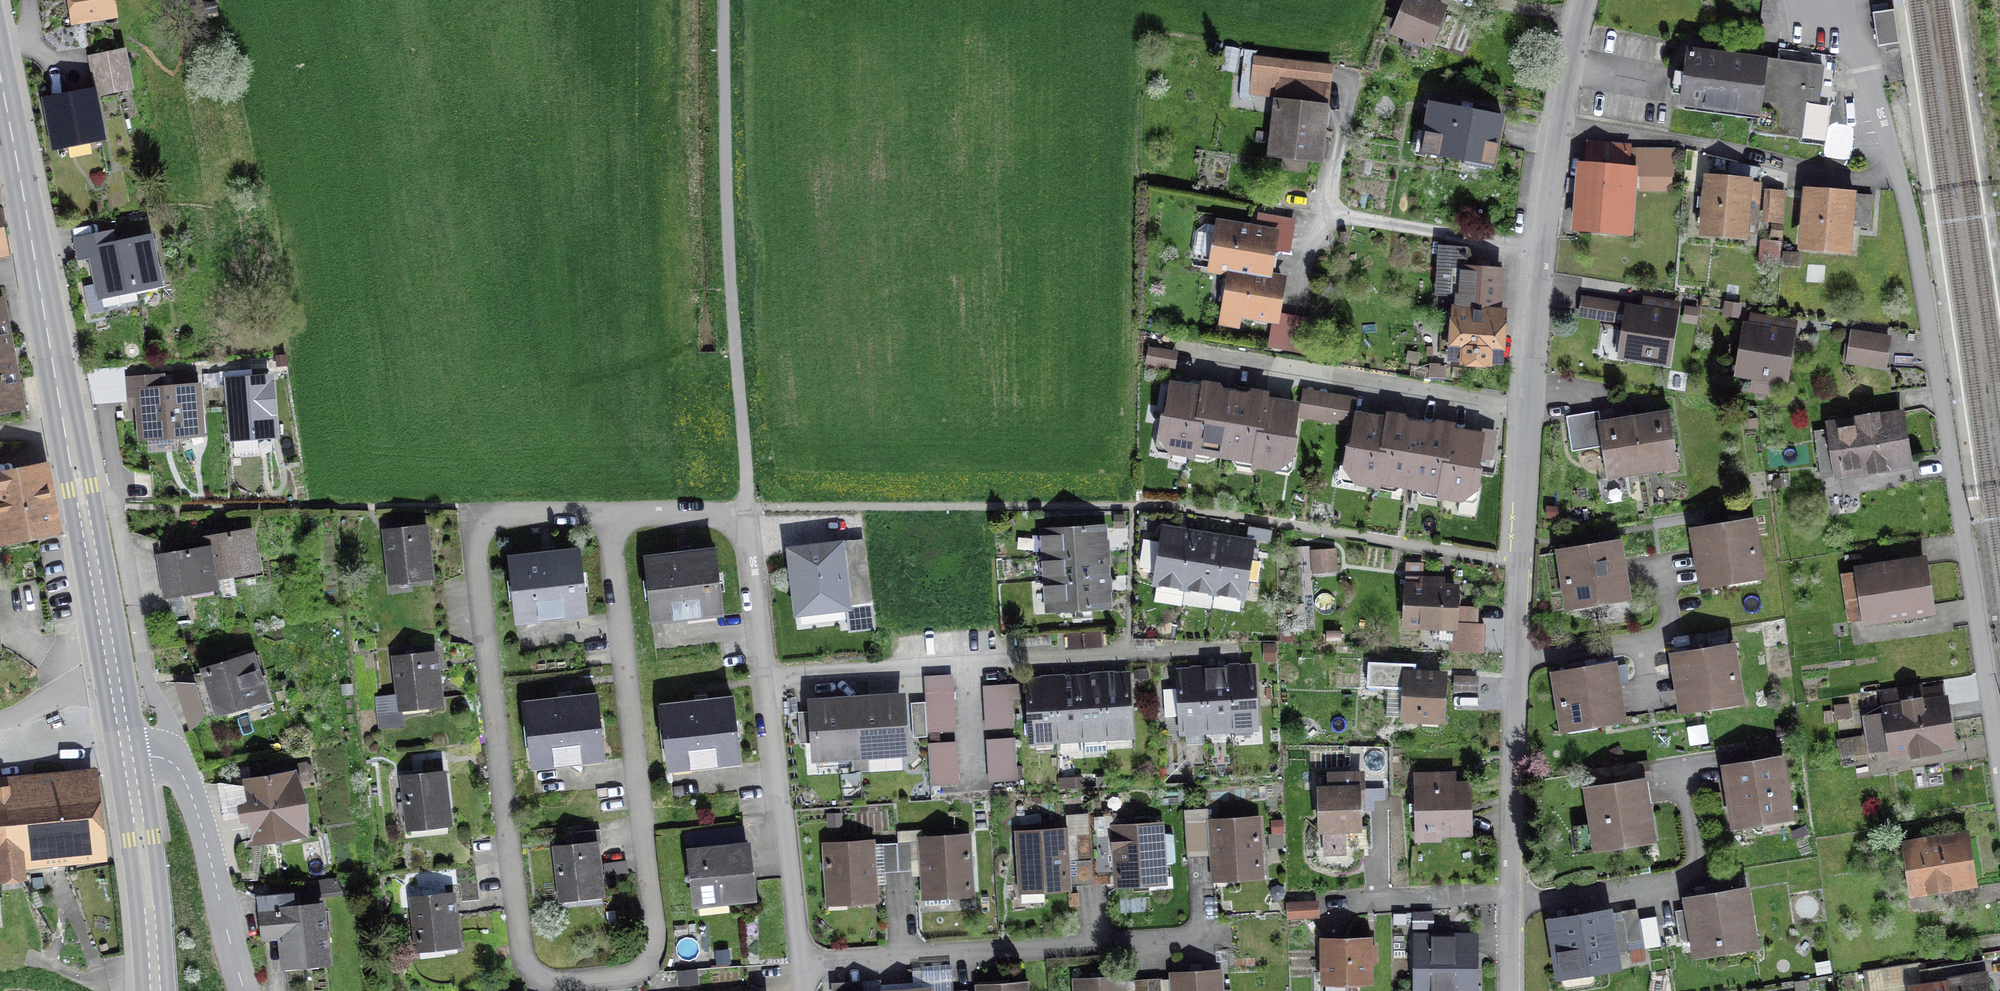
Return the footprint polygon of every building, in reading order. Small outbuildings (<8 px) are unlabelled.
[(76,18),(111,12),(109,0),(73,0),(76,18)] [(1395,31),(1427,44),(1441,9),(1433,5),(1435,0),(1402,0),(1399,9),(1404,11),(1395,31)] [(1760,24),(1772,25),(1774,0),(1763,0),(1760,24)] [(1878,46),(1899,42),(1894,9),(1873,13),(1878,46)] [(1800,136),(1805,100),(1812,101),(1813,91),(1819,92),(1823,66),(1778,61),(1689,51),(1682,103),(1755,113),(1753,130),(1800,136)] [(92,58),(99,92),(129,87),(122,52),(92,58)] [(1278,106),(1280,106),(1320,110),(1323,111),(1330,65),(1301,62),(1299,79),(1277,76),(1276,86),(1280,87),(1278,106)] [(47,101),(56,145),(100,136),(91,93),(47,101)] [(1465,160),(1465,158),(1493,165),(1502,116),(1431,103),(1422,152),(1465,160)] [(1317,139),(1320,110),(1280,106),(1275,151),(1321,156),(1323,139),(1317,139)] [(1628,229),(1632,190),(1623,189),(1628,149),(1588,146),(1582,225),(1628,229)] [(1641,192),(1677,191),(1676,155),(1639,157),(1641,192)] [(1712,170),(1706,230),(1755,234),(1760,183),(1726,180),(1726,172),(1712,170)] [(1766,191),(1764,216),(1781,218),(1783,193),(1766,191)] [(1842,247),(1844,225),(1869,227),(1872,197),(1806,191),(1803,223),(1809,223),(1807,244),(1842,247)] [(1211,267),(1231,271),(1267,277),(1274,233),(1219,224),(1211,267)] [(135,288),(134,285),(157,281),(149,239),(107,247),(104,234),(76,240),(79,257),(93,255),(101,295),(135,288)] [(1765,244),(1762,265),(1782,268),(1785,246),(1765,244)] [(1453,355),(1497,358),(1500,313),(1493,313),(1496,270),(1467,268),(1457,268),(1454,309),(1456,310),(1453,355)] [(1282,279),(1267,277),(1231,271),(1224,310),(1275,319),(1282,279)] [(21,408),(0,299),(0,412),(21,408)] [(1587,300),(1585,314),(1628,320),(1629,310),(1630,306),(1587,300)] [(1666,360),(1673,317),(1629,310),(1628,320),(1623,353),(1666,360)] [(1770,392),(1773,376),(1783,378),(1790,335),(1747,328),(1740,371),(1755,374),(1753,389),(1770,392)] [(1853,331),(1848,362),(1884,368),(1889,337),(1853,331)] [(1149,347),(1146,362),(1174,367),(1176,352),(1149,347)] [(231,433),(281,431),(278,364),(228,366),(231,433)] [(177,434),(177,431),(200,429),(195,374),(175,376),(176,388),(156,390),(155,376),(126,379),(127,396),(139,395),(142,436),(177,434)] [(1172,439),(1170,450),(1192,454),(1193,449),(1203,390),(1172,385),(1167,418),(1163,421),(1161,432),(1165,436),(1172,439)] [(1208,451),(1208,453),(1224,456),(1234,395),(1218,393),(1219,388),(1204,385),(1203,390),(1193,449),(1208,451)] [(1304,390),(1300,415),(1325,420),(1329,394),(1304,390)] [(1240,458),(1240,457),(1255,459),(1264,400),(1265,395),(1250,393),(1250,398),(1234,395),(1224,456),(1240,458)] [(1350,424),(1354,399),(1329,394),(1325,420),(1350,424)] [(1290,439),(1295,405),(1264,400),(1255,459),(1254,464),(1276,468),(1278,457),(1280,456),(1286,457),(1291,453),(1293,442),(1290,439)] [(1677,465),(1669,414),(1634,419),(1642,470),(1677,465)] [(1857,469),(1857,466),(1905,459),(1899,419),(1877,423),(1876,415),(1840,421),(1841,428),(1815,431),(1821,473),(1857,469)] [(1357,469),(1356,480),(1378,485),(1378,479),(1388,421),(1358,416),(1352,449),(1348,451),(1346,462),(1350,467),(1357,469)] [(1393,482),(1393,484),(1409,486),(1419,426),(1403,423),(1404,418),(1389,416),(1388,421),(1378,479),(1393,482)] [(1583,419),(1588,448),(1602,446),(1599,425),(1600,425),(1599,416),(1583,419)] [(1567,421),(1572,450),(1588,448),(1583,419),(1567,421)] [(1602,446),(1607,476),(1642,470),(1634,419),(1600,425),(1599,425),(1602,446)] [(1425,489),(1426,487),(1440,489),(1450,431),(1451,426),(1435,423),(1435,428),(1419,426),(1409,486),(1425,489)] [(1490,458),(1494,438),(1450,431),(1440,489),(1439,495),(1461,498),(1459,513),(1475,515),(1479,488),(1476,484),(1478,473),(1475,469),(1477,456),(1490,458)] [(8,537),(50,529),(39,468),(0,474),(0,492),(8,537)] [(1695,531),(1704,583),(1759,574),(1750,522),(1695,531)] [(1044,530),(1046,555),(1104,552),(1102,526),(1044,530)] [(385,532),(390,577),(430,572),(425,527),(385,532)] [(256,570),(249,531),(205,538),(212,578),(256,570)] [(1157,570),(1155,580),(1185,585),(1193,535),(1163,531),(1162,542),(1144,540),(1140,563),(1143,567),(1157,570)] [(1183,603),(1210,607),(1214,590),(1222,540),(1193,535),(1185,585),(1183,603)] [(1249,559),(1251,545),(1222,540),(1214,590),(1243,594),(1246,580),(1257,582),(1260,561),(1249,559)] [(792,551),(799,611),(871,602),(864,543),(792,551)] [(1314,567),(1339,566),(1338,543),(1313,544),(1314,567)] [(1562,553),(1570,605),(1625,596),(1617,544),(1562,553)] [(1292,547),(1297,630),(1315,629),(1310,546),(1292,547)] [(162,555),(169,595),(213,588),(206,548),(162,555)] [(510,560),(516,616),(585,608),(578,552),(510,560)] [(646,559),(652,615),(721,608),(714,552),(646,559)] [(1046,555),(1047,580),(1105,576),(1104,552),(1046,555)] [(1844,577),(1850,617),(1927,605),(1921,565),(1844,577)] [(1049,610),(1107,606),(1105,576),(1047,580),(1049,610)] [(1433,625),(1433,633),(1454,633),(1455,588),(1442,587),(1442,584),(1421,583),(1421,586),(1406,586),(1405,624),(1433,625)] [(1456,623),(1455,636),(1481,638),(1481,625),(1456,623)] [(1676,656),(1684,708),(1738,699),(1730,648),(1676,656)] [(401,708),(400,703),(440,698),(435,654),(395,658),(399,695),(376,697),(380,727),(400,725),(398,708),(401,708)] [(191,675),(204,716),(263,697),(251,656),(191,675)] [(1556,675),(1565,727),(1620,718),(1611,666),(1556,675)] [(1256,726),(1253,668),(1228,670),(1231,728),(1256,726)] [(1203,671),(1207,729),(1231,728),(1228,670),(1203,671)] [(1180,715),(1181,731),(1207,729),(1203,671),(1177,673),(1178,688),(1163,689),(1165,716),(1180,715)] [(1408,674),(1406,717),(1439,719),(1441,675),(1408,674)] [(926,677),(928,703),(925,704),(927,731),(953,730),(950,675),(926,677)] [(1131,734),(1128,676),(1102,678),(1106,736),(1131,734)] [(1454,676),(1454,689),(1476,691),(1477,678),(1454,676)] [(1082,753),(1107,752),(1106,736),(1102,678),(1077,679),(1081,737),(1082,753)] [(1078,749),(1078,737),(1081,737),(1077,679),(1053,681),(1056,739),(1060,738),(1061,750),(1078,749)] [(1027,682),(1031,740),(1056,739),(1053,681),(1027,682)] [(985,686),(988,728),(1012,726),(1010,699),(1020,698),(1019,684),(985,686)] [(1893,749),(1893,750),(1948,742),(1939,688),(1918,691),(1917,684),(1883,690),(1887,713),(1867,716),(1873,752),(1893,749)] [(526,705),(533,761),(601,753),(595,697),(526,705)] [(901,698),(857,701),(860,754),(904,751),(901,698)] [(663,708),(669,764),(737,756),(731,700),(663,708)] [(813,703),(813,711),(815,742),(816,757),(860,754),(857,701),(813,703)] [(927,731),(925,704),(925,702),(911,703),(913,737),(927,736),(927,731)] [(800,743),(815,742),(813,711),(798,712),(800,743)] [(1842,752),(1869,749),(1867,731),(1840,734),(1842,752)] [(989,740),(991,781),(1016,780),(1013,738),(989,740)] [(930,744),(933,785),(957,783),(954,742),(930,744)] [(1749,766),(1746,746),(1718,751),(1723,781),(1728,780),(1735,823),(1788,814),(1780,761),(1749,766)] [(1597,845),(1650,837),(1644,794),(1649,793),(1644,762),(1596,770),(1598,786),(1619,782),(1620,787),(1589,792),(1594,823),(1597,845)] [(249,785),(258,837),(299,830),(288,765),(268,769),(270,781),(249,785)] [(1440,839),(1440,833),(1470,833),(1469,784),(1450,784),(1449,773),(1416,774),(1417,840),(1440,839)] [(403,778),(408,823),(448,818),(443,774),(403,778)] [(1344,850),(1343,827),(1355,826),(1354,790),(1360,790),(1359,774),(1330,775),(1330,790),(1321,791),(1324,851),(1344,850)] [(19,856),(95,848),(88,782),(0,791),(0,869),(1,880),(22,878),(19,856)] [(1187,857),(1203,856),(1202,845),(1201,824),(1206,824),(1205,809),(1185,810),(1187,857)] [(1091,860),(1105,859),(1105,852),(1104,830),(1113,829),(1112,811),(1088,813),(1088,815),(1091,860)] [(1077,861),(1078,861),(1091,860),(1088,815),(1074,816),(1075,832),(1075,834),(1076,853),(1077,861)] [(1134,817),(1135,828),(1113,829),(1104,830),(1105,852),(1115,851),(1117,883),(1164,880),(1160,827),(1151,827),(1150,816),(1134,817)] [(1261,874),(1257,820),(1206,824),(1201,824),(1202,845),(1212,845),(1214,877),(1261,874)] [(1573,826),(1577,848),(1597,845),(1594,823),(1573,826)] [(556,849),(561,893),(601,889),(595,844),(601,843),(600,829),(575,832),(576,846),(556,849)] [(1068,879),(1079,878),(1078,861),(1077,861),(1076,853),(1075,834),(1075,832),(1018,835),(1021,889),(1068,886),(1068,879)] [(971,892),(968,838),(910,842),(912,864),(922,863),(925,905),(950,903),(949,893),(971,892)] [(1909,849),(1915,886),(1969,878),(1964,841),(1909,849)] [(898,872),(912,871),(912,864),(910,842),(897,843),(898,872)] [(883,865),(884,873),(898,872),(897,843),(882,844),(883,865)] [(875,897),(873,866),(883,865),(882,844),(825,848),(828,901),(875,897)] [(728,894),(729,900),(753,897),(747,846),(690,852),(695,898),(728,894)] [(315,901),(318,897),(342,894),(336,880),(306,883),(308,901),(315,901)] [(1695,939),(1697,952),(1752,943),(1743,891),(1689,900),(1691,911),(1676,914),(1681,942),(1695,939)] [(261,913),(262,912),(264,929),(281,927),(285,963),(326,959),(320,906),(294,909),(293,893),(257,897),(259,898),(261,913)] [(412,899),(417,944),(457,940),(452,895),(412,899)] [(1287,903),(1288,918),(1316,917),(1315,902),(1287,903)] [(1615,965),(1613,953),(1628,950),(1627,942),(1641,939),(1637,912),(1621,914),(1623,922),(1608,925),(1607,913),(1552,922),(1560,974),(1615,965)] [(1414,990),(1477,990),(1477,936),(1414,936),(1414,990)] [(1325,942),(1325,980),(1368,980),(1368,941),(1325,942)] [(1913,990),(1986,990),(1982,961),(1921,970),(1923,988),(1913,989),(1913,990)] [(700,982),(699,966),(679,967),(679,983),(700,982)] [(1172,979),(1162,979),(1162,990),(1220,990),(1219,974),(1172,977),(1172,979)] [(1162,979),(1162,978),(1147,979),(1148,990),(1162,990),(1162,979)] [(1134,990),(1148,990),(1147,979),(1133,980),(1133,981),(1134,990)] [(1133,981),(1123,982),(1122,980),(1075,983),(1076,990),(1134,990),(1133,981)]
